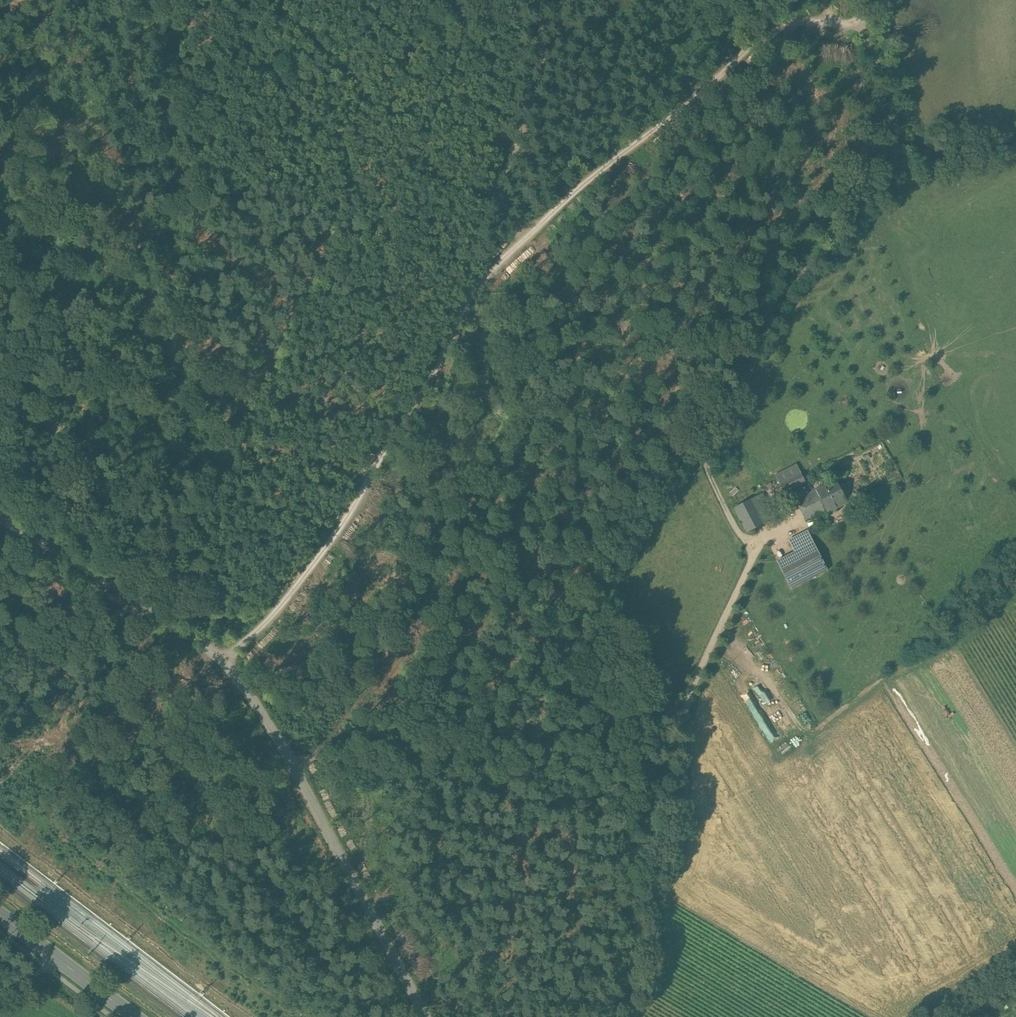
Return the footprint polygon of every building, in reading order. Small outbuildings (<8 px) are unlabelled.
[(798,464),(776,474),(785,491),(806,481),(798,464)] [(827,484),(797,500),(808,520),(829,508),(831,512),(850,502),(840,483),(830,489),(827,484)] [(764,523),(752,499),(734,508),(746,532),(764,523)] [(815,542),(814,542),(809,531),(791,539),(796,551),(778,560),(791,588),(829,570),(815,542)] [(766,731),(774,725),(745,679),(737,684),(766,731)] [(772,720),(791,737),(797,730),(778,713),(772,720)]
